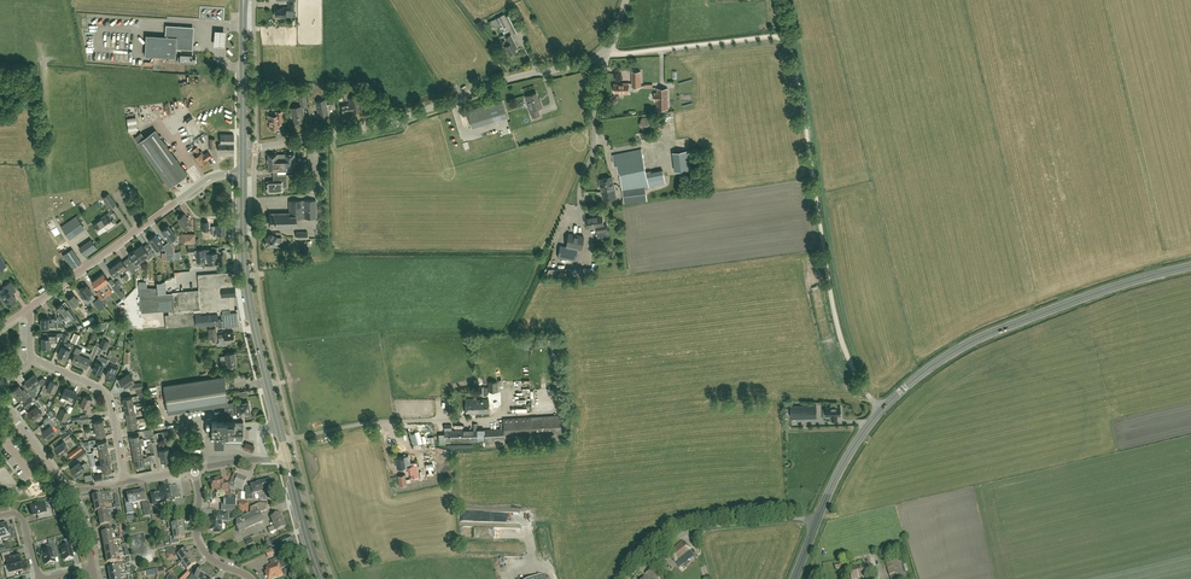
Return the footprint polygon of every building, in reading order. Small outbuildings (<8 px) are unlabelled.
[(294,11),(294,2),(288,2),(288,7),(283,7),(283,8),(275,8),(275,16),(280,16),(280,17),(286,17),(286,11),(294,11)] [(519,30),(510,13),(505,16),(504,14),(490,21),(493,28),(498,25),(502,31),(511,27),(514,33),(519,30)] [(191,48),(192,28),(167,26),(166,36),(146,35),(145,55),(176,57),(176,47),(186,48),(191,48)] [(226,29),(215,28),(214,44),(225,45),(226,29)] [(509,54),(516,51),(515,48),(517,47),(510,35),(505,38),(506,40),(502,41),(509,54)] [(195,64),(195,56),(192,56),(192,53),(181,52),(180,56),(178,56),(178,61),(180,61),(180,63),(195,64)] [(629,93),(629,88),(633,88),(633,87),(641,87),(641,72),(632,72),(632,83),(619,83),(619,84),(614,84),(614,92),(619,92),(619,93),(629,93)] [(668,109),(668,88),(657,88),(657,93),(655,93),(655,101),(657,101),(657,109),(668,109)] [(304,115),(302,107),(307,106),(304,92),(298,93),(301,106),(290,108),(292,115),(293,115),(295,123),(304,121),(303,115),(304,115)] [(536,92),(525,96),(530,110),(532,116),(532,117),(540,115),(537,108),(542,107),(541,102),(539,102),(536,92)] [(360,101),(359,97),(349,99),(350,103),(341,105),(343,113),(344,113),(345,114),(348,113),(349,112),(362,109),(362,108),(366,107),(364,100),(360,101)] [(319,118),(329,116),(325,99),(316,101),(319,118)] [(467,110),(473,126),(507,117),(501,99),(467,110)] [(276,116),(268,116),(268,121),(269,121),(270,129),(278,128),(278,124),(283,124),(283,120),(283,112),(282,112),(282,109),(279,109),(279,112),(276,112),(276,116)] [(136,117),(127,118),(129,132),(138,130),(136,117)] [(186,126),(192,139),(194,138),(194,139),(205,134),(199,120),(186,126)] [(144,137),(137,142),(169,187),(187,174),(155,130),(144,137)] [(234,151),(234,134),(220,134),(220,143),(219,143),(219,151),(234,151)] [(200,151),(197,147),(193,150),(197,155),(195,157),(200,165),(212,156),(208,151),(204,154),(201,150),(200,151)] [(642,149),(613,154),(615,165),(617,164),(619,171),(620,171),(624,203),(647,200),(647,195),(646,193),(645,187),(649,186),(649,187),(666,183),(663,170),(650,173),(646,173),(646,172),(642,149)] [(675,172),(692,170),(690,151),(673,153),(675,172)] [(286,170),(294,170),(294,153),(285,154),(286,170)] [(287,174),(286,170),(285,154),(277,154),(268,154),(268,171),(277,171),(278,175),(281,175),(287,174)] [(281,175),(281,179),(276,180),(276,181),(267,181),(267,192),(269,192),(270,193),(274,193),(275,191),(283,191),(283,186),(286,186),(287,185),(287,174),(281,175)] [(615,190),(612,176),(599,179),(602,193),(615,190)] [(615,190),(602,193),(603,202),(617,199),(615,190)] [(108,194),(103,197),(106,203),(107,203),(110,208),(115,204),(112,199),(108,194)] [(316,218),(316,200),(304,200),(301,200),(289,201),(289,212),(269,213),(269,216),(265,216),(265,224),(269,224),(269,228),(293,227),(293,224),(296,224),(296,219),(302,218),(304,218),(316,218)] [(99,220),(93,225),(99,233),(108,227),(109,228),(116,223),(113,219),(111,220),(110,218),(111,217),(108,213),(103,216),(103,217),(102,218),(102,217),(102,218),(99,220)] [(185,231),(188,229),(185,224),(190,221),(184,213),(177,219),(180,223),(179,223),(185,231)] [(604,224),(602,214),(596,215),(596,216),(586,218),(588,229),(596,227),(597,232),(608,230),(606,224),(604,224)] [(70,239),(85,228),(76,215),(61,226),(70,239)] [(217,225),(212,226),(213,236),(220,235),(224,235),(224,234),(225,234),(225,224),(217,224),(217,225)] [(163,229),(161,230),(169,241),(171,244),(173,242),(172,239),(176,236),(168,225),(166,227),(165,226),(162,228),(163,229)] [(180,234),(180,243),(195,243),(195,233),(182,233),(182,234),(180,234)] [(264,241),(265,245),(266,245),(277,245),(276,242),(281,241),(281,237),(276,238),(276,236),(272,236),(272,234),(269,234),(269,237),(265,237),(266,241),(264,241)] [(582,250),(584,237),(568,234),(566,247),(560,245),(558,257),(575,260),(579,261),(581,250),(582,250)] [(163,245),(155,235),(153,236),(153,235),(150,237),(150,238),(148,240),(156,250),(160,247),(162,250),(164,248),(162,246),(163,245)] [(135,249),(142,259),(146,256),(148,259),(155,254),(154,253),(150,248),(146,251),(142,244),(135,249)] [(194,245),(188,245),(189,253),(196,252),(197,258),(197,260),(205,260),(204,249),(196,250),(194,250),(194,245)] [(71,268),(81,262),(72,249),(62,255),(66,259),(71,268)] [(139,261),(142,259),(135,249),(129,254),(133,261),(129,263),(134,270),(138,267),(141,265),(141,263),(139,261)] [(211,249),(204,249),(205,260),(208,259),(208,263),(217,262),(217,252),(211,252),(211,249)] [(115,264),(120,271),(127,267),(121,260),(115,264)] [(114,276),(120,271),(115,264),(109,269),(114,276)] [(595,268),(548,269),(546,276),(582,275),(593,275),(595,275),(595,268)] [(230,273),(230,272),(197,274),(199,290),(178,291),(178,289),(173,290),(173,288),(139,287),(141,312),(164,310),(169,310),(169,314),(165,315),(166,327),(218,323),(218,326),(223,326),(238,324),(239,324),(237,311),(230,312),(228,289),(231,286),(230,273)] [(97,277),(103,284),(109,280),(103,273),(97,277)] [(106,289),(103,284),(97,277),(92,281),(97,289),(100,287),(107,295),(109,294),(106,289)] [(8,306),(17,300),(10,291),(14,288),(10,282),(4,286),(7,291),(1,295),(8,306)] [(115,283),(112,286),(122,299),(125,296),(115,283)] [(87,303),(95,297),(92,293),(86,285),(80,290),(85,297),(84,298),(87,303)] [(96,293),(99,297),(101,300),(104,298),(99,290),(96,293)] [(77,298),(74,295),(67,299),(73,307),(77,304),(80,307),(83,305),(78,298),(77,298)] [(99,297),(92,301),(97,308),(99,310),(105,306),(103,303),(101,300),(99,297)] [(62,303),(56,308),(60,314),(59,315),(63,320),(69,316),(72,320),(77,317),(69,307),(66,309),(62,303)] [(41,318),(41,327),(43,327),(43,330),(49,330),(49,327),(53,327),(57,327),(57,323),(61,323),(60,322),(57,317),(55,315),(51,315),(50,315),(50,319),(49,319),(49,318),(41,318)] [(218,341),(215,327),(208,329),(209,336),(211,336),(212,342),(218,341)] [(70,333),(66,332),(66,333),(64,332),(61,339),(66,341),(69,335),(70,333)] [(218,345),(226,344),(226,343),(230,342),(230,341),(235,340),(233,332),(224,333),(224,334),(218,335),(219,342),(217,342),(218,345)] [(50,349),(50,343),(57,343),(57,333),(47,333),(47,338),(41,338),(41,348),(46,348),(46,349),(50,349)] [(101,340),(98,346),(99,346),(102,347),(105,349),(109,341),(110,338),(103,335),(102,338),(101,340)] [(75,353),(71,361),(79,364),(85,351),(87,347),(80,344),(82,339),(78,337),(75,344),(72,352),(75,353)] [(62,346),(58,355),(66,358),(70,350),(71,351),(74,344),(68,341),(67,344),(65,343),(63,346),(62,346)] [(85,351),(79,364),(86,367),(89,361),(90,359),(92,355),(91,354),(85,351)] [(236,365),(234,352),(225,353),(226,355),(220,356),(221,360),(226,360),(228,366),(236,365)] [(110,357),(109,360),(116,363),(118,357),(112,354),(111,354),(110,357)] [(99,356),(92,370),(100,373),(103,365),(105,366),(108,359),(99,355),(99,356)] [(105,375),(113,379),(118,367),(111,363),(108,369),(105,375)] [(134,383),(133,382),(134,381),(129,373),(119,380),(124,388),(128,385),(131,390),(143,388),(142,382),(134,383)] [(32,398),(36,395),(34,392),(37,389),(34,386),(40,382),(34,374),(25,381),(32,389),(28,392),(32,398)] [(227,403),(224,377),(164,387),(168,412),(220,404),(220,405),(224,404),(227,403)] [(54,392),(58,384),(51,380),(48,387),(44,385),(41,391),(49,395),(51,390),(54,392)] [(482,387),(482,389),(483,396),(486,396),(488,394),(488,393),(488,391),(497,391),(497,381),(487,381),(488,383),(488,386),(482,387)] [(22,390),(19,386),(12,391),(14,395),(12,397),(15,401),(18,399),(18,400),(22,397),(25,400),(30,396),(24,389),(22,390)] [(62,397),(65,398),(65,399),(72,402),(76,392),(65,387),(62,395),(62,396),(62,397)] [(89,414),(92,408),(88,407),(92,399),(84,395),(80,404),(85,407),(83,411),(89,414)] [(132,396),(123,398),(124,406),(133,404),(132,396)] [(26,407),(33,401),(31,398),(23,404),(26,407)] [(477,402),(477,399),(477,398),(465,399),(466,414),(475,414),(475,413),(476,413),(476,402),(477,402)] [(28,411),(27,412),(33,420),(42,413),(38,408),(42,405),(38,399),(32,404),(31,404),(33,407),(28,411)] [(476,402),(476,413),(489,413),(488,399),(477,399),(477,402),(476,402)] [(225,411),(250,407),(249,404),(248,404),(248,402),(236,404),(236,405),(231,406),(231,405),(224,406),(225,411)] [(133,404),(124,406),(126,413),(135,412),(133,404)] [(817,418),(816,405),(791,405),(791,419),(817,418)] [(250,407),(225,411),(226,418),(233,417),(233,414),(234,414),(234,419),(238,419),(237,414),(250,413),(249,411),(250,410),(250,407)] [(826,407),(823,407),(823,413),(828,413),(828,415),(832,415),(832,420),(838,420),(838,415),(841,415),(841,407),(826,407)] [(61,409),(57,418),(66,422),(70,412),(66,411),(61,409)] [(135,412),(126,413),(127,421),(136,419),(135,412)] [(477,430),(477,441),(478,441),(484,441),(485,446),(504,445),(504,439),(556,436),(563,436),(564,435),(563,415),(554,416),(547,416),(503,419),(503,422),(500,422),(501,429),(484,430),(477,430)] [(42,431),(47,438),(56,432),(52,427),(56,424),(51,418),(46,422),(45,422),(48,426),(42,431)] [(136,419),(127,421),(128,428),(138,427),(136,419)] [(95,429),(104,427),(103,420),(94,421),(95,429)] [(228,421),(217,421),(217,420),(211,420),(211,428),(207,428),(207,434),(211,434),(214,434),(214,443),(224,443),(224,437),(243,437),(243,421),(235,421),(228,420),(228,421)] [(477,441),(477,430),(451,430),(451,424),(444,424),(444,430),(444,434),(439,434),(439,445),(445,444),(445,442),(477,441)] [(104,427),(95,429),(97,437),(106,435),(104,427)] [(153,433),(152,433),(152,428),(144,430),(144,434),(147,434),(148,438),(153,437),(153,433)] [(69,431),(61,436),(64,439),(68,436),(71,434),(69,431)] [(131,443),(144,441),(143,438),(140,438),(139,434),(130,436),(131,443)] [(77,439),(69,445),(71,449),(79,443),(77,439)] [(99,449),(108,447),(107,440),(97,441),(98,446),(94,447),(95,450),(99,449)] [(59,454),(68,448),(63,441),(54,448),(59,454)] [(132,451),(142,449),(141,444),(144,444),(144,441),(131,443),(132,451)] [(165,449),(164,444),(159,445),(160,450),(159,450),(161,461),(171,459),(169,448),(165,449)] [(80,445),(74,450),(77,454),(83,449),(80,445)] [(100,456),(109,455),(108,447),(99,449),(100,456)] [(78,459),(86,453),(84,449),(75,456),(78,459)] [(147,456),(147,455),(146,453),(143,454),(142,449),(132,451),(134,458),(147,456)] [(147,456),(134,458),(135,466),(145,464),(144,461),(150,459),(151,463),(156,462),(154,454),(147,455),(147,456)] [(101,464),(111,462),(109,455),(100,456),(101,464)] [(409,456),(396,458),(397,468),(405,467),(408,467),(409,474),(412,473),(412,477),(410,477),(410,479),(406,479),(405,475),(398,476),(399,485),(406,484),(406,483),(416,481),(415,477),(418,477),(417,469),(416,465),(412,465),(412,463),(410,464),(410,463),(409,456)] [(88,466),(90,464),(88,460),(85,462),(81,465),(79,462),(70,468),(76,476),(84,469),(88,466)] [(95,465),(92,466),(93,471),(96,471),(96,468),(97,468),(102,467),(103,472),(112,470),(111,462),(101,464),(95,465)] [(24,471),(20,473),(25,481),(29,479),(24,471)] [(243,490),(247,479),(234,474),(229,486),(230,490),(235,491),(237,488),(243,490)] [(221,479),(221,477),(215,478),(216,480),(210,481),(212,490),(221,488),(222,491),(228,490),(227,482),(223,483),(222,479),(221,479)] [(273,490),(272,481),(257,484),(257,485),(252,486),(245,488),(247,500),(253,500),(252,494),(259,493),(260,501),(267,501),(265,492),(273,490)] [(37,485),(31,490),(35,495),(41,491),(37,485)] [(177,486),(168,487),(171,501),(175,501),(175,499),(180,498),(177,486)] [(160,493),(151,495),(153,505),(171,501),(168,487),(167,487),(159,489),(160,493)] [(143,491),(135,493),(137,503),(141,502),(143,512),(143,511),(150,510),(149,503),(146,504),(143,491)] [(236,501),(245,501),(245,493),(237,492),(236,501)] [(129,507),(125,507),(127,515),(134,513),(132,504),(137,503),(135,493),(127,494),(129,507)] [(94,504),(103,502),(102,495),(92,497),(94,504)] [(229,497),(225,497),(224,497),(224,506),(236,506),(236,497),(229,497)] [(105,510),(103,502),(94,504),(95,512),(97,511),(105,510)] [(30,507),(32,516),(44,513),(46,518),(53,516),(51,508),(46,509),(44,503),(30,507)] [(239,532),(263,521),(260,513),(270,508),(268,504),(260,503),(250,508),(250,514),(237,520),(236,526),(239,532)] [(247,511),(248,503),(238,503),(237,511),(247,511)] [(176,516),(173,504),(167,505),(169,516),(173,516),(173,517),(176,516)] [(99,519),(108,517),(107,509),(105,510),(97,511),(99,519)] [(210,519),(210,530),(216,530),(216,532),(221,532),(222,520),(228,520),(228,519),(228,515),(228,513),(214,513),(214,519),(210,519)] [(280,514),(271,517),(274,526),(268,529),(270,533),(276,531),(286,527),(282,519),(283,518),(281,514),(280,514)] [(108,517),(99,519),(100,526),(110,525),(108,517)] [(173,532),(183,530),(182,523),(176,524),(176,520),(167,522),(168,529),(172,528),(173,532)] [(0,526),(0,530),(2,539),(3,541),(10,539),(11,540),(15,539),(14,532),(9,533),(7,525),(0,526)] [(183,530),(173,532),(173,537),(170,538),(171,545),(180,543),(179,539),(185,538),(183,530)] [(103,541),(112,539),(111,531),(101,533),(103,541)] [(133,537),(137,555),(142,553),(142,552),(148,551),(145,534),(133,537)] [(283,547),(292,543),(289,536),(280,540),(276,542),(278,546),(282,545),(283,547)] [(61,548),(63,556),(63,555),(65,561),(73,559),(71,549),(76,547),(75,546),(70,539),(64,541),(66,546),(61,548)] [(104,548),(114,546),(112,539),(103,541),(104,548)] [(680,568),(695,555),(683,541),(668,553),(680,568)] [(47,550),(42,551),(43,552),(41,553),(42,556),(43,556),(46,565),(48,565),(48,566),(53,565),(53,563),(55,563),(52,553),(57,552),(55,544),(46,546),(47,550)] [(105,556),(115,554),(114,546),(104,548),(105,556)] [(175,548),(167,550),(167,553),(167,555),(172,554),(172,555),(174,557),(174,558),(178,556),(181,560),(177,562),(179,565),(182,563),(191,556),(186,549),(179,554),(175,548)] [(268,558),(274,555),(271,549),(265,552),(268,558)] [(8,553),(2,555),(3,562),(7,561),(8,565),(20,562),(21,562),(19,554),(10,557),(10,553),(9,553),(8,553)] [(115,554),(105,556),(107,563),(116,561),(115,554)] [(182,563),(187,570),(196,564),(191,556),(182,563)] [(272,578),(282,575),(280,569),(281,568),(281,567),(287,565),(283,556),(276,559),(277,563),(266,567),(268,571),(265,571),(268,578),(272,577),(272,578)] [(905,577),(899,557),(885,562),(891,578),(899,578),(905,577)] [(9,570),(5,571),(7,578),(15,576),(14,572),(22,570),(20,562),(8,565),(7,565),(9,570)] [(865,564),(859,566),(856,567),(849,568),(852,578),(859,578),(859,577),(862,576),(862,577),(868,575),(865,564)] [(109,576),(120,574),(118,567),(108,569),(109,576)] [(208,573),(201,568),(196,576),(192,574),(189,578),(204,578),(208,573)] [(662,577),(651,568),(642,578),(660,578),(662,577)]
